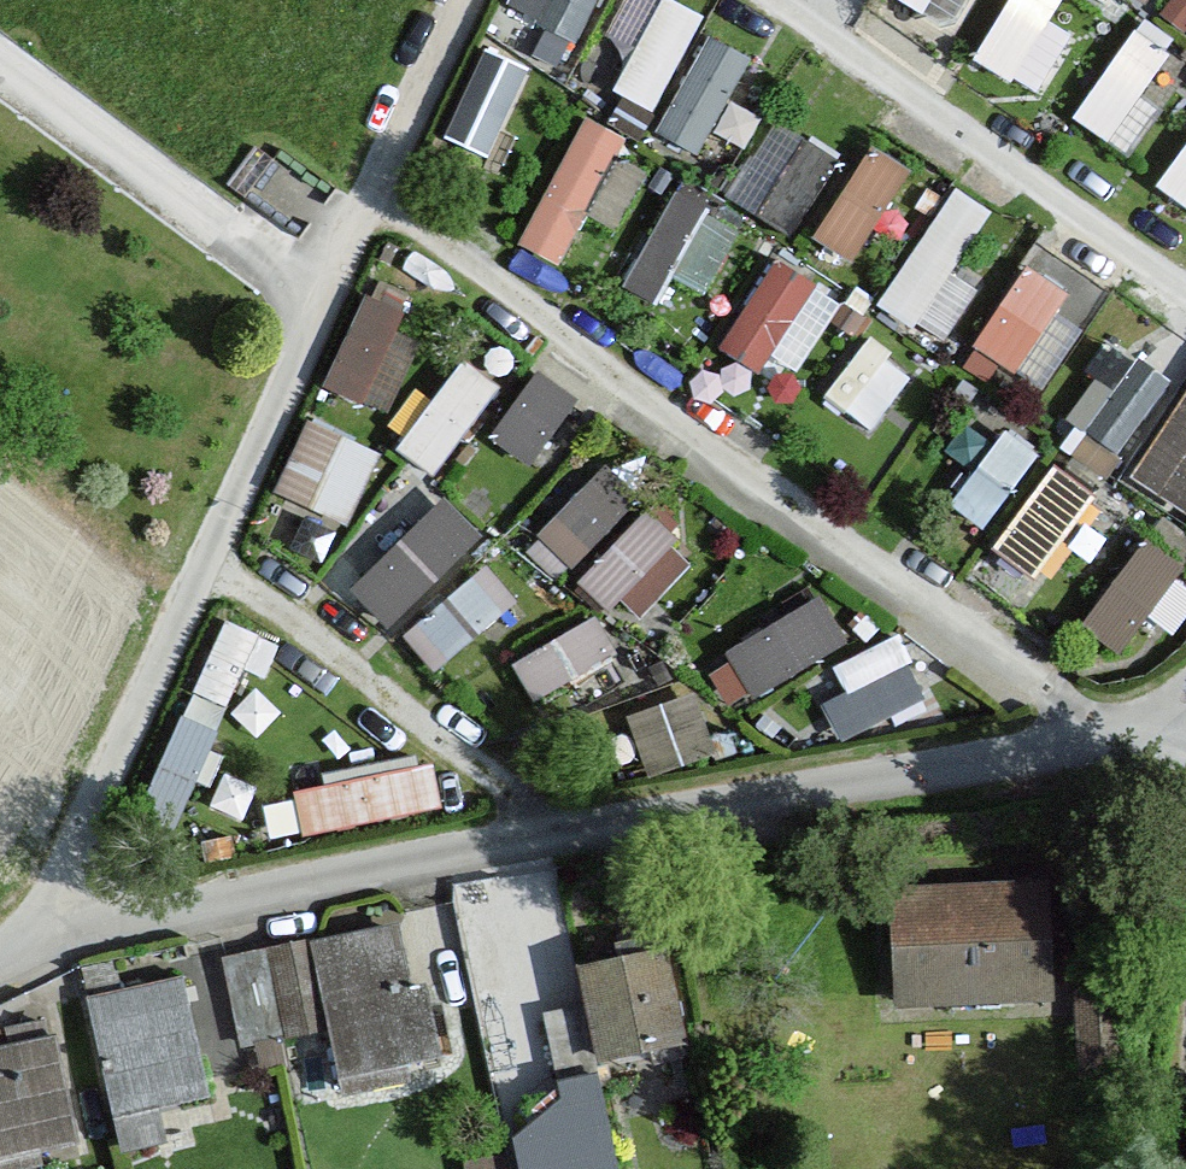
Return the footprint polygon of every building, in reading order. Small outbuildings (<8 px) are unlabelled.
[(587,34),(600,0),(510,0),(508,5),(587,34)] [(620,90),(665,106),(702,7),(683,0),(654,0),(620,90)] [(929,0),(905,0),(922,10),(929,0)] [(1064,0),(1007,0),(976,57),(1044,93),(1079,28),(1055,15),(1064,0)] [(1079,117),(1119,139),(1172,43),(1132,21),(1079,117)] [(708,30),(659,129),(704,151),(753,52),(708,30)] [(495,157),(536,68),(486,44),(444,133),(495,157)] [(587,114),(521,239),(561,259),(626,135),(587,114)] [(732,189),(793,229),(842,155),(780,115),(732,189)] [(815,237),(855,260),(911,164),(871,141),(815,237)] [(1160,179),(1185,198),(1185,143),(1160,179)] [(883,302),(947,340),(981,285),(951,267),(989,206),(955,185),(883,302)] [(715,299),(737,213),(661,193),(639,279),(715,299)] [(771,253),(730,344),(803,377),(844,287),(771,253)] [(327,383),(391,411),(429,326),(365,297),(327,383)] [(870,332),(828,395),(875,426),(917,363),(870,332)] [(1138,439),(1172,371),(1137,354),(1103,422),(1138,439)] [(400,442),(435,470),(503,382),(468,355),(400,442)] [(534,460),(582,396),(543,366),(495,431),(534,460)] [(1134,475),(1185,507),(1185,390),(1134,475)] [(311,416),(278,486),(351,520),(384,450),(311,416)] [(991,527),(1042,449),(1005,425),(954,503),(991,527)] [(608,458),(532,540),(568,573),(643,491),(608,458)] [(1047,464),(1009,560),(1075,586),(1113,490),(1047,464)] [(353,589),(396,627),(484,529),(442,491),(353,589)] [(583,577),(610,603),(675,537),(648,511),(583,577)] [(437,669),(522,598),(490,560),(405,631),(437,669)] [(753,695),(853,640),(825,588),(725,643),(753,695)] [(602,618),(516,653),(534,696),(619,661),(602,618)] [(867,719),(927,693),(901,636),(842,662),(867,719)] [(273,828),(444,812),(439,766),(269,782),(273,828)] [(465,874),(483,1007),(581,994),(563,861),(465,874)] [(1051,884),(895,887),(897,1006),(1053,1003),(1051,884)] [(310,939),(268,948),(288,1038),(331,1028),(346,1094),(410,1080),(406,1063),(441,1055),(426,988),(410,991),(396,928),(312,946),(310,939)] [(288,1038),(268,948),(220,959),(240,1049),(288,1038)] [(668,951),(581,967),(588,1011),(596,1057),(684,1041),(668,951)] [(183,979),(90,999),(122,1149),(163,1141),(155,1106),(208,1095),(183,979)] [(517,1138),(523,1168),(616,1168),(596,1057),(588,1011),(545,1018),(560,1106),(517,1138)] [(0,1052),(0,1162),(78,1144),(55,1040),(0,1052)]
